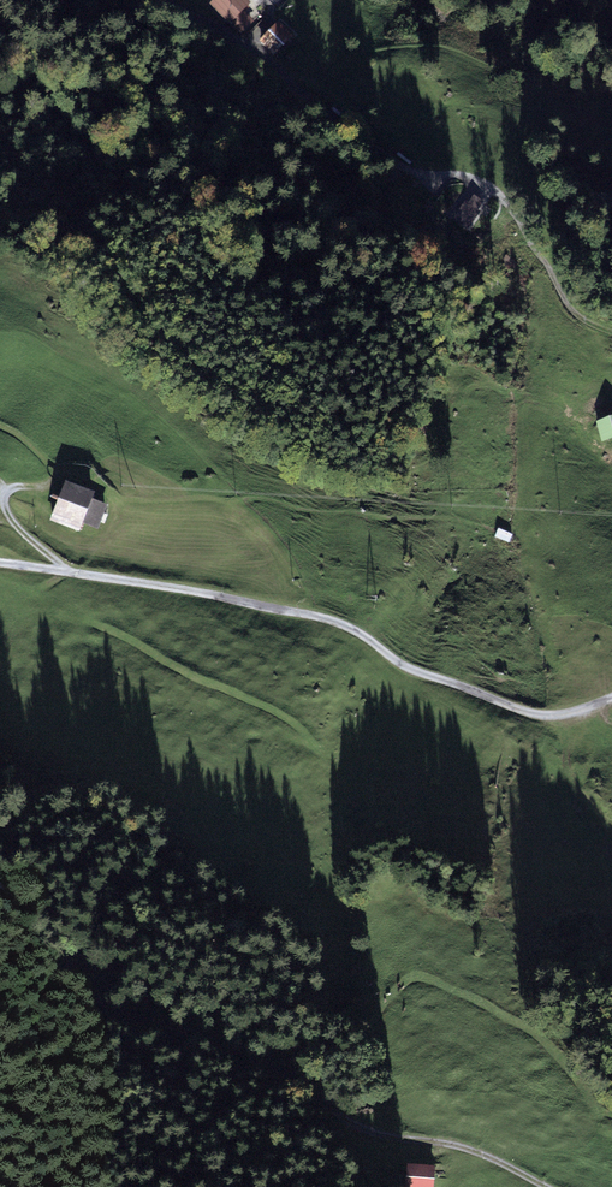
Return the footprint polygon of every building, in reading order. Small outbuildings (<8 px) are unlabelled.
[(241,0),(219,0),(214,5),(241,32),(250,23),(239,12),(246,5),(241,0)] [(290,38),(278,26),(261,43),(274,55),(290,38)] [(596,421),(602,441),(611,438),(611,416),(596,421)] [(95,490),(65,478),(48,520),(79,533),(83,523),(98,529),(108,505),(91,499),(95,490)] [(442,1164),(417,1161),(414,1180),(439,1184),(442,1164)]
